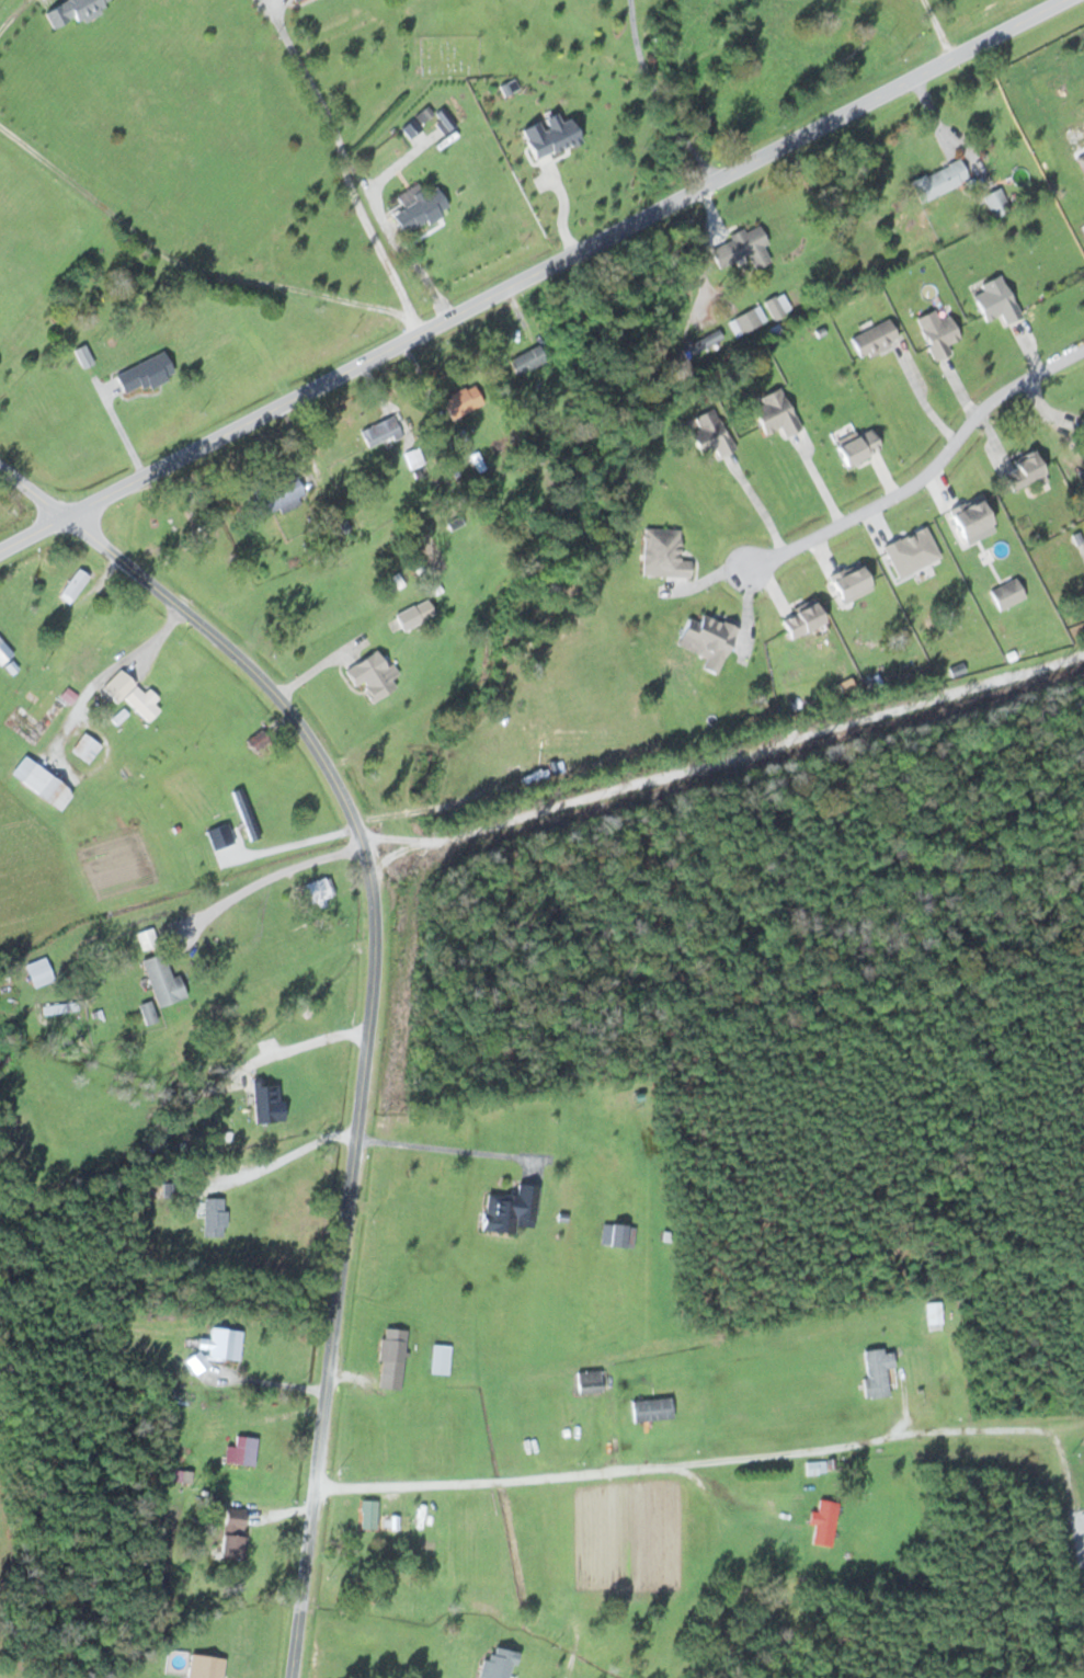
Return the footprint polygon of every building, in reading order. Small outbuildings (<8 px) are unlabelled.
[(50,29),(73,18),(75,22),(112,4),(110,0),(62,0),(41,10),(50,29)] [(907,181),(917,203),(969,180),(959,158),(907,181)] [(449,210),(437,187),(390,212),(403,234),(449,210)] [(981,197),(994,218),(1011,207),(997,187),(981,197)] [(983,321),(1000,315),(1003,324),(1018,318),(1001,273),(976,283),(979,289),(971,292),(983,321)] [(790,311),(784,294),(765,300),(771,318),(790,311)] [(766,319),(757,304),(729,322),(738,337),(766,319)] [(933,360),(952,353),(948,345),(958,340),(943,305),(914,318),(933,360)] [(858,360),(898,343),(888,320),(848,336),(858,360)] [(683,351),(691,361),(722,338),(714,327),(683,351)] [(93,363),(85,343),(74,348),(82,367),(93,363)] [(515,377),(545,362),(536,343),(505,358),(515,377)] [(173,376),(164,353),(113,373),(123,397),(173,376)] [(483,402),(470,383),(441,403),(454,422),(483,402)] [(763,435),(780,427),(784,437),(800,429),(780,387),(747,403),(763,435)] [(732,446),(713,408),(682,424),(701,462),(732,446)] [(399,440),(397,419),(361,425),(364,445),(399,440)] [(843,467),(880,448),(868,425),(831,444),(843,467)] [(1007,491),(1032,479),(1035,487),(1047,482),(1033,452),(996,470),(1007,491)] [(270,487),(280,513),(305,503),(295,477),(270,487)] [(958,540),(991,523),(977,498),(945,515),(958,540)] [(882,544),(895,577),(938,560),(925,527),(882,544)] [(689,577),(690,560),(678,560),(679,529),(643,528),(642,576),(689,577)] [(871,591),(859,564),(827,578),(839,605),(871,591)] [(89,577),(77,568),(57,596),(69,605),(89,577)] [(999,612),(1025,597),(1014,578),(987,593),(999,612)] [(402,630),(434,614),(426,598),(394,615),(402,630)] [(788,639),(822,621),(811,598),(776,616),(788,639)] [(735,628),(700,614),(697,622),(685,617),(674,645),(704,657),(700,668),(716,675),(735,628)] [(0,639),(0,665),(13,653),(0,639)] [(396,688),(391,678),(398,675),(392,662),(385,666),(377,651),(343,668),(353,688),(360,684),(370,702),(396,688)] [(142,693),(120,670),(99,690),(113,704),(121,696),(146,722),(160,710),(153,703),(157,699),(147,688),(142,693)] [(99,746),(83,733),(69,751),(86,763),(99,746)] [(58,811),(72,792),(22,756),(8,774),(58,811)] [(232,790),(249,840),(259,837),(243,787),(232,790)] [(335,902),(327,876),(301,884),(310,911),(335,902)] [(156,1008),(184,998),(177,975),(170,978),(162,952),(140,960),(156,1008)] [(32,988),(53,980),(43,957),(23,965),(32,988)] [(138,1006),(145,1025),(157,1021),(149,1001),(138,1006)] [(536,1207),(538,1186),(517,1184),(516,1196),(484,1194),(480,1232),(514,1235),(517,1205),(536,1207)] [(203,1236),(225,1236),(225,1198),(203,1198),(203,1236)] [(602,1246),(624,1246),(624,1225),(606,1225),(606,1239),(602,1239),(602,1246)] [(943,1329),(940,1301),(926,1303),(929,1330),(943,1329)] [(378,1389),(402,1390),(405,1329),(381,1328),(378,1389)] [(240,1330),(206,1329),(205,1353),(189,1353),(188,1372),(205,1373),(205,1360),(238,1361),(240,1330)] [(449,1345),(430,1345),(430,1374),(449,1374),(449,1345)] [(885,1366),(893,1364),(891,1346),(860,1351),(867,1397),(889,1394),(885,1366)] [(600,1369),(576,1370),(576,1392),(601,1391),(600,1369)] [(631,1398),(632,1420),(672,1418),(671,1397),(631,1398)] [(254,1464),(255,1436),(234,1435),(233,1464),(254,1464)] [(175,1480),(190,1481),(190,1471),(175,1471),(175,1480)] [(360,1529),(376,1529),(376,1499),(360,1499),(360,1529)] [(832,1547),(836,1501),(816,1499),(812,1545),(832,1547)] [(243,1507),(221,1506),(218,1556),(241,1558),(243,1507)] [(515,1651),(491,1647),(489,1660),(481,1658),(478,1677),(510,1677),(515,1651)] [(223,1657),(189,1653),(187,1677),(221,1677),(223,1657)]
